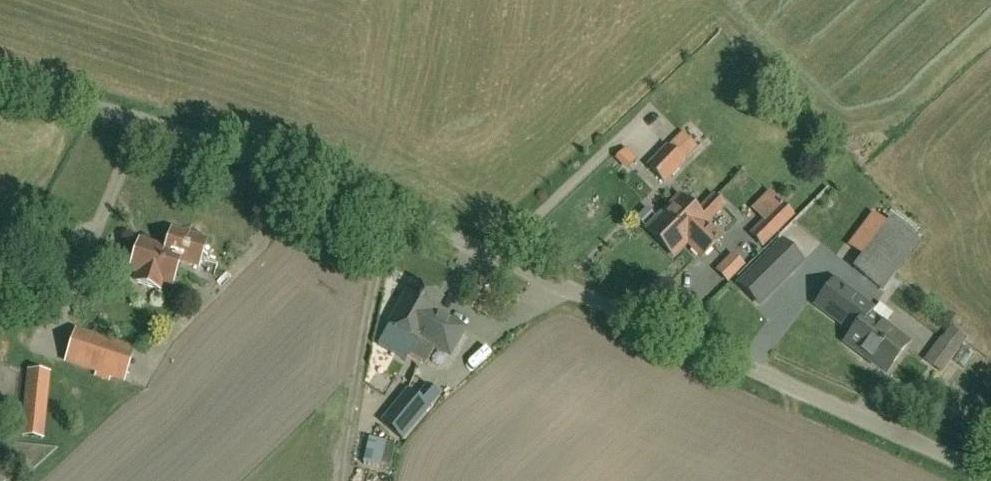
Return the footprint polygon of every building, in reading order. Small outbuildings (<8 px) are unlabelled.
[(687,136),(672,151),(667,146),(646,167),(664,185),(685,164),(683,162),(698,146),(687,136)] [(770,191),(755,205),(781,231),(795,217),(770,191)] [(674,257),(687,243),(702,257),(721,238),(706,223),(723,206),(713,197),(696,214),(679,197),(646,231),(674,257)] [(881,290),(918,243),(866,203),(830,251),(881,290)] [(162,264),(178,269),(180,262),(199,267),(207,242),(173,231),(166,250),(162,264)] [(758,262),(781,284),(802,264),(779,241),(758,262)] [(162,264),(166,250),(140,242),(131,271),(139,274),(136,282),(159,290),(162,281),(173,285),(178,269),(162,264)] [(206,262),(202,278),(214,282),(219,266),(206,262)] [(719,276),(755,313),(780,288),(757,264),(744,277),(731,263),(719,276)] [(816,306),(852,333),(853,334),(868,314),(869,314),(872,310),(834,282),(816,306)] [(413,284),(390,325),(379,346),(392,353),(404,333),(418,340),(409,355),(410,356),(426,365),(436,348),(450,355),(464,329),(434,312),(441,299),(413,284)] [(853,334),(852,333),(845,343),(872,363),(871,365),(882,374),(883,371),(887,374),(909,344),(869,314),(868,314),(853,334)] [(940,338),(923,361),(942,374),(959,351),(958,351),(967,339),(950,327),(942,338),(940,338)] [(135,351),(76,331),(66,362),(125,381),(135,351)] [(50,373),(27,371),(21,436),(43,439),(50,373)] [(402,440),(439,396),(427,386),(416,398),(408,390),(381,422),(402,440)]
